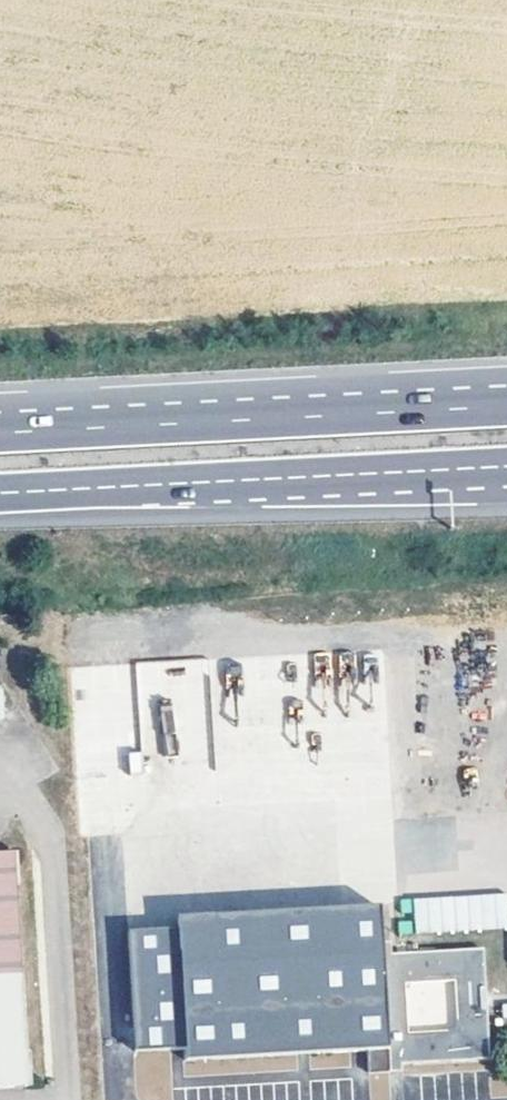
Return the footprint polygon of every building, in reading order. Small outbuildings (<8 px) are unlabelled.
[(141,734),(123,736),(125,757),(142,755),(141,734)] [(17,852),(0,853),(0,1087),(29,1084),(17,852)] [(412,899),(414,934),(506,928),(506,894),(506,892),(412,899)] [(387,944),(385,908),(181,917),(181,930),(131,932),(139,1052),(187,1049),(188,1062),(369,1053),(371,1074),(403,1073),(404,1063),(492,1059),(485,950),(395,954),(394,944),(387,944)]
